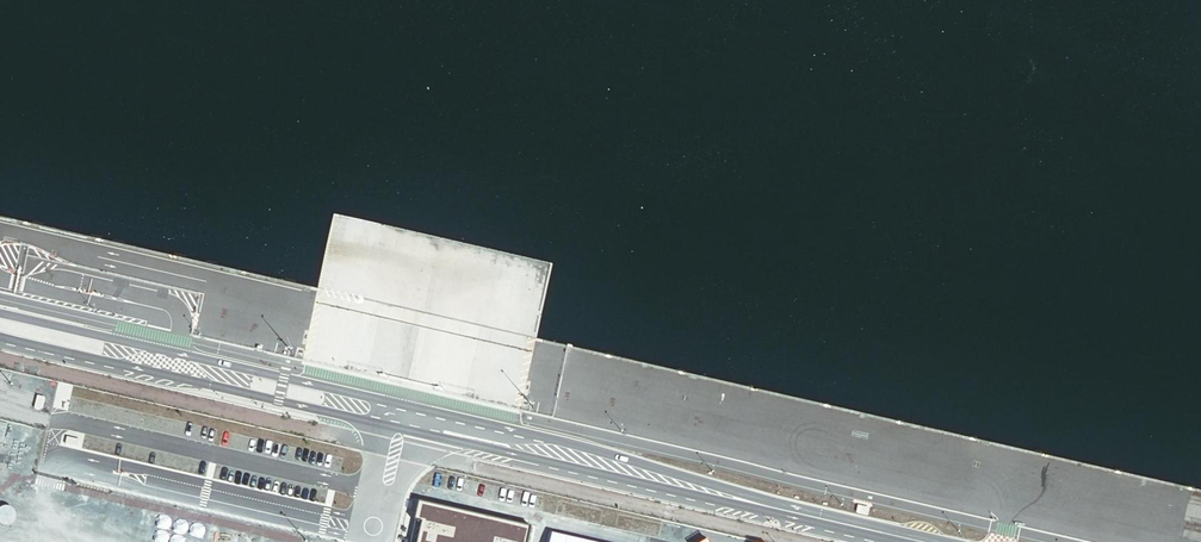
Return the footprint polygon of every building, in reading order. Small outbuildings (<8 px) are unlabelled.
[(531,530),(422,506),(419,522),(424,523),(420,541),(528,541),(531,530)]
